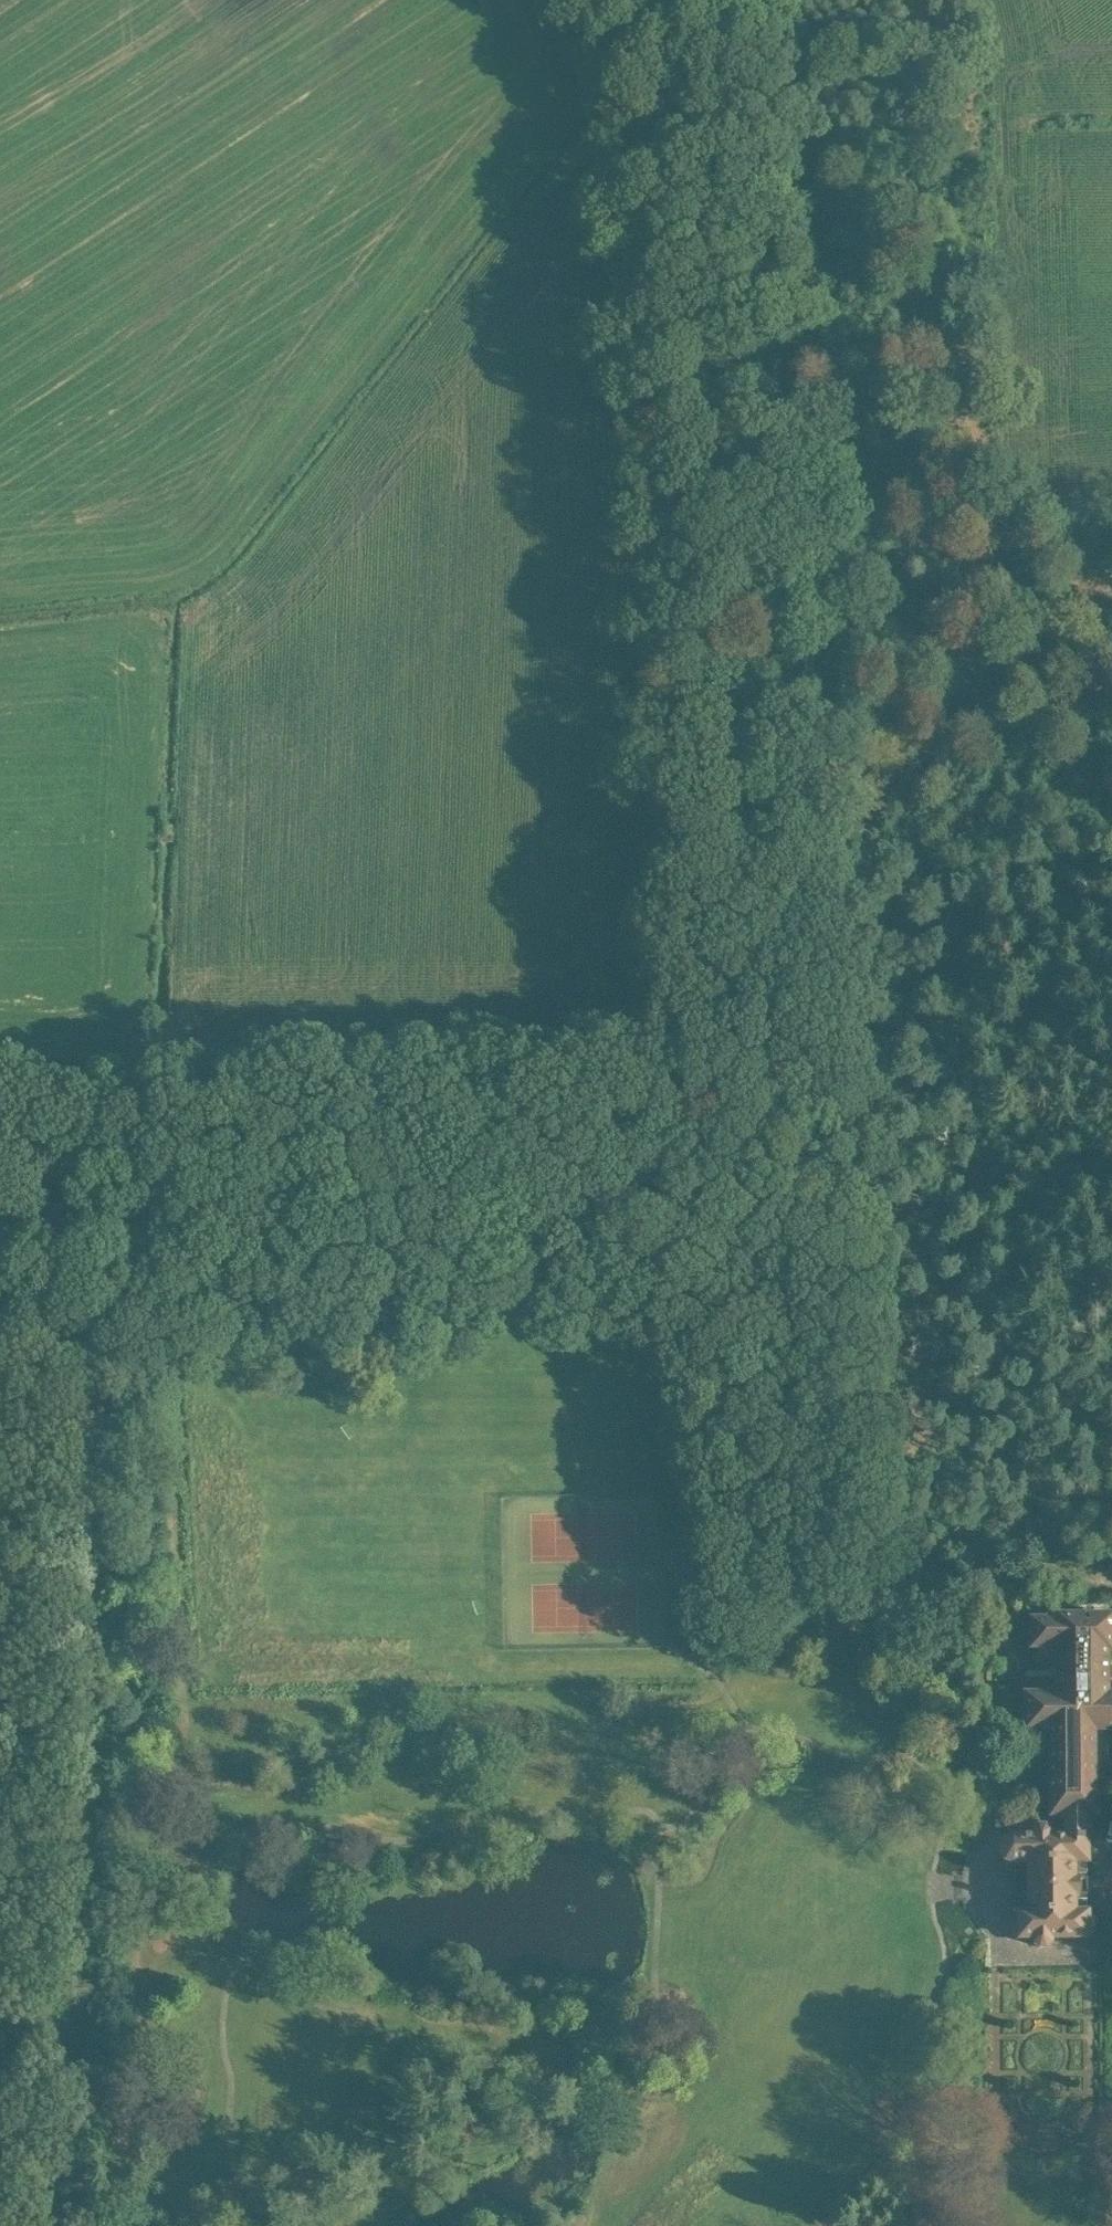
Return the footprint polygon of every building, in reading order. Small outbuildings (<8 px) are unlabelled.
[(1107,1695),(1107,1651),(1111,1651),(1111,1616),(1058,1617),(1057,1621),(1032,1621),(1032,1647),(1057,1647),(1058,1695),(1026,1695),(1026,1730),(1051,1730),(1052,1797),(1052,1821),(1066,1822),(1066,1836),(1052,1836),(1050,1830),(1045,1826),(1039,1826),(1034,1830),(1032,1836),(1014,1836),(1007,1838),(1002,1845),(1002,1852),(1007,1859),(1014,1861),(1019,1861),(1019,1867),(1019,1868),(1019,1869),(1018,1870),(1017,1870),(1016,1870),(1014,1870),(1014,1903),(1017,1903),(1019,1904),(1019,1905),(1019,1937),(1032,1937),(1034,1943),(1039,1946),(1045,1946),(1050,1943),(1052,1937),(1087,1936),(1087,1934),(1094,1932),(1097,1927),(1097,1921),(1094,1916),(1088,1914),(1088,1912),(1074,1912),(1074,1894),(1088,1894),(1087,1879),(1074,1879),(1074,1861),(1087,1860),(1087,1816),(1097,1816),(1097,1796),(1093,1796),(1092,1729),(1111,1729),(1111,1695),(1107,1695)]
